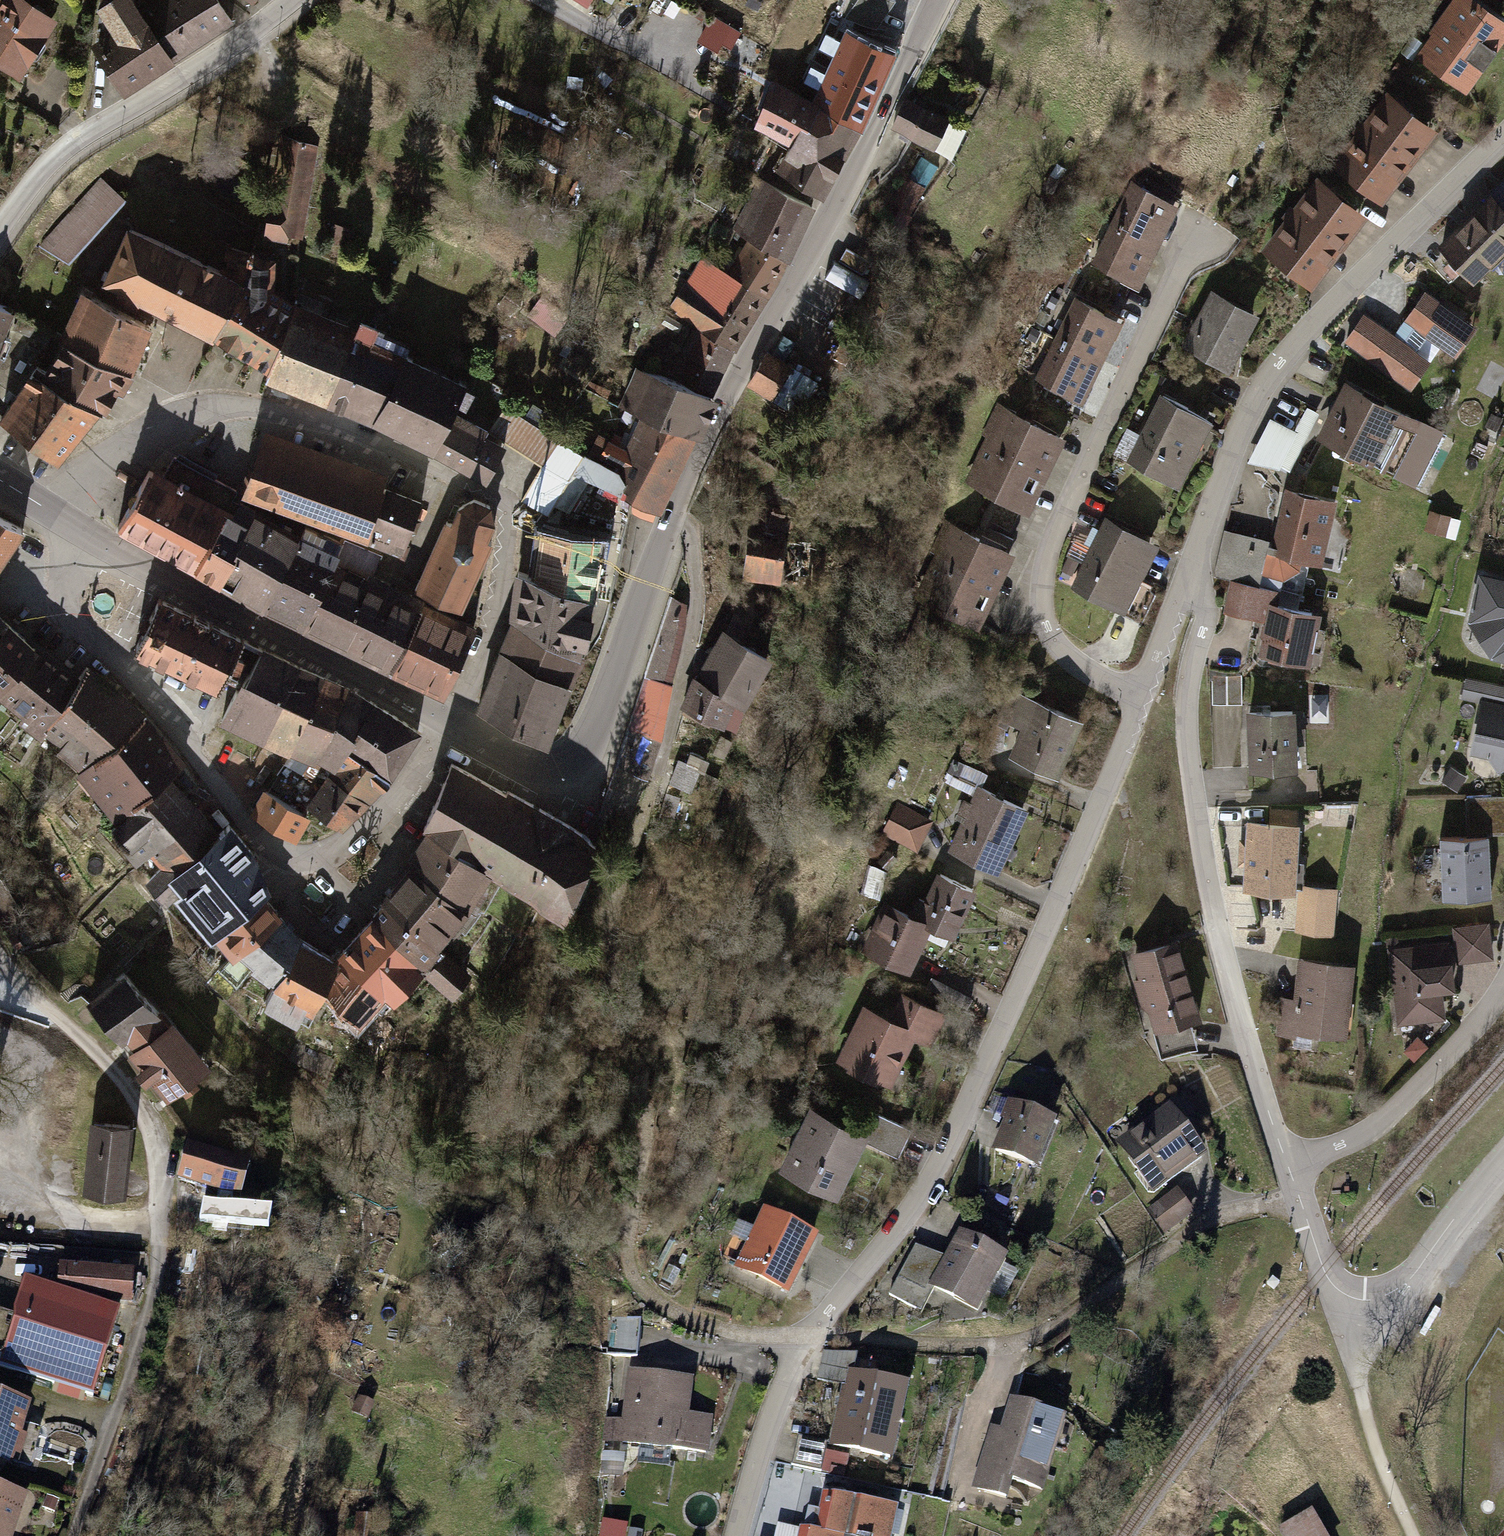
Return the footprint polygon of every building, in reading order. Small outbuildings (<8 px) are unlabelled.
[(81,64),(105,102),(164,65),(132,16),(122,0),(90,0),(83,4),(110,46),(81,64)] [(203,0),(158,0),(132,16),(164,65),(221,29),(203,0)] [(254,13),(262,0),(235,0),(254,13)] [(833,18),(865,33),(881,0),(841,0),(833,18)] [(1410,70),(1458,102),(1484,64),(1503,34),(1503,33),(1456,1),(1410,70)] [(1,13),(0,14),(0,74),(15,83),(30,59),(43,39),(1,13)] [(701,38),(731,52),(742,29),(712,15),(701,38)] [(866,54),(842,42),(836,54),(819,45),(807,67),(823,75),(811,98),(839,114),(855,78),(866,54)] [(757,170),(749,183),(785,205),(821,143),(839,114),(811,98),(772,75),(753,109),(786,128),(769,157),(795,172),(786,187),(757,170)] [(933,151),(950,121),(908,97),(899,112),(890,128),(933,151)] [(1428,135),(1377,98),(1324,172),(1374,208),(1428,135)] [(321,145),(281,138),(266,232),(306,238),(321,145)] [(42,241),(64,260),(121,196),(99,177),(42,241)] [(1436,251),(1472,284),(1503,248),(1503,177),(1467,217),(1436,251)] [(764,239),(785,205),(749,183),(731,220),(749,228),(734,262),(716,253),(702,283),(679,272),(675,281),(663,306),(686,317),(681,328),(672,348),(687,354),(675,379),(628,358),(612,393),(645,408),(628,445),(600,432),(593,447),(621,460),(617,476),(631,505),(657,445),(670,416),(678,398),(685,382),(701,355),(713,334),(726,308),(741,278),(754,257),(764,239)] [(1357,219),(1308,186),(1257,260),(1306,293),(1357,219)] [(1167,212),(1124,190),(1084,267),(1127,289),(1167,212)] [(173,318),(208,335),(252,251),(229,242),(219,264),(123,223),(92,278),(153,308),(173,318)] [(235,347),(266,361),(286,305),(261,287),(266,264),(252,251),(208,335),(235,347)] [(148,319),(85,288),(61,334),(132,364),(139,344),(148,319)] [(10,300),(0,296),(0,325),(10,300)] [(1249,320),(1204,296),(1176,350),(1220,373),(1249,320)] [(1474,330),(1421,298),(1405,323),(1458,356),(1474,330)] [(1114,317),(1072,299),(1034,388),(1076,406),(1114,317)] [(282,369),(329,394),(349,330),(286,305),(266,361),(282,369)] [(329,394),(434,440),(451,408),(468,374),(367,336),(372,319),(354,312),(349,330),(329,394)] [(1427,365),(1361,320),(1345,343),(1411,388),(1427,365)] [(112,385),(132,364),(61,334),(43,363),(96,403),(112,385)] [(96,403),(43,363),(37,356),(0,404),(0,415),(56,454),(74,432),(96,403)] [(792,370),(766,356),(758,370),(751,382),(777,396),(792,370)] [(1422,424),(1350,386),(1324,435),(1396,473),(1422,424)] [(1202,414),(1154,391),(1122,460),(1170,482),(1202,414)] [(586,455),(507,406),(493,430),(544,462),(520,500),(548,517),(586,455)] [(451,408),(434,440),(489,477),(504,444),(486,433),(488,428),(451,408)] [(1292,426),(1269,413),(1242,459),(1265,472),(1292,426)] [(1059,437),(1015,415),(977,491),(1021,513),(1059,437)] [(265,432),(262,443),(384,485),(387,476),(265,432)] [(255,460),(243,492),(240,496),(399,558),(420,498),(384,485),(262,443),(259,447),(255,460)] [(132,499),(116,530),(195,575),(237,504),(240,496),(243,492),(236,488),(174,459),(162,478),(148,471),(132,499)] [(741,545),(741,572),(765,572),(807,572),(807,534),(782,534),(782,496),(724,496),(724,514),(714,514),(703,514),(703,583),(727,583),(727,545),(741,545)] [(1331,507),(1287,497),(1274,554),(1263,552),(1256,582),(1292,590),(1298,564),(1316,568),(1331,507)] [(237,504),(195,575),(439,699),(471,628),(374,579),(237,504)] [(461,607),(488,537),(490,529),(490,523),(490,520),(490,517),(487,511),(470,504),(463,505),(459,507),(457,510),(453,513),(446,521),(418,589),(461,607)] [(1150,549),(1096,525),(1055,615),(1109,639),(1150,549)] [(1016,561),(958,534),(946,529),(908,612),(978,643),(1016,561)] [(1262,540),(1222,532),(1214,573),(1254,581),(1262,540)] [(605,544),(543,533),(531,582),(596,604),(605,544)] [(1483,576),(1471,620),(1490,624),(1497,635),(1493,652),(1503,655),(1503,581),(1483,576)] [(521,579),(480,706),(549,743),(596,604),(531,582),(521,579)] [(1268,598),(1227,586),(1218,615),(1259,627),(1268,598)] [(687,604),(672,597),(647,676),(605,807),(634,812),(657,751),(668,707),(685,628),(687,604)] [(160,601),(135,651),(218,691),(242,640),(160,601)] [(1317,618),(1272,605),(1257,654),(1302,668),(1317,618)] [(0,626),(0,670),(21,643),(0,626)] [(770,661),(723,632),(694,676),(681,713),(734,734),(770,661)] [(21,643),(0,670),(0,715),(25,732),(62,669),(21,643)] [(118,714),(62,669),(25,732),(75,776),(118,714)] [(1465,675),(1461,695),(1503,704),(1503,701),(1503,684),(1465,675)] [(1238,676),(1212,676),(1213,706),(1239,706),(1238,676)] [(325,679),(287,757),(306,765),(292,796),(257,780),(241,806),(286,837),(297,817),(332,827),(414,728),(325,679)] [(1011,738),(1004,757),(1054,776),(1077,720),(1005,692),(990,730),(1011,738)] [(1487,705),(1476,751),(1503,758),(1503,709),(1487,705)] [(1251,710),(1253,768),(1294,766),(1292,709),(1251,710)] [(118,714),(75,776),(106,826),(178,770),(118,714)] [(666,768),(663,780),(682,785),(689,760),(670,755),(666,768)] [(424,840),(492,880),(567,927),(572,919),(599,849),(574,833),(451,762),(417,835),(424,840)] [(178,770),(106,826),(139,878),(205,829),(178,770)] [(974,789),(945,853),(995,876),(1025,812),(974,789)] [(1463,800),(1464,832),(1503,832),(1503,799),(1463,800)] [(927,819),(891,803),(877,837),(912,852),(927,819)] [(1298,826),(1248,821),(1242,888),(1292,892),(1298,826)] [(205,829),(139,878),(188,936),(253,892),(205,829)] [(1486,834),(1434,838),(1439,900),(1491,897),(1486,834)] [(304,944),(271,992),(315,1019),(326,999),(358,1029),(387,1002),(396,1009),(425,975),(446,952),(492,880),(424,840),(332,962),(304,944)] [(973,882),(934,867),(912,925),(872,910),(853,958),(905,978),(921,938),(947,948),(973,882)] [(1338,932),(1339,884),(1298,884),(1297,932),(1338,932)] [(253,892),(188,936),(230,982),(279,921),(253,892)] [(1492,955),(1487,919),(1450,924),(1455,961),(1492,955)] [(279,921),(230,982),(251,975),(271,992),(304,944),(279,921)] [(1177,933),(1121,947),(1145,1036),(1152,1033),(1185,1025),(1200,1021),(1177,933)] [(1401,970),(1394,971),(1401,1020),(1441,1014),(1438,988),(1446,986),(1443,967),(1448,967),(1445,944),(1398,951),(1401,970)] [(425,975),(457,1004),(478,980),(446,952),(425,975)] [(1352,967),(1300,961),(1295,1002),(1282,1000),(1277,1037),(1297,1040),(1300,1021),(1344,1026),(1352,967)] [(209,1065),(127,972),(80,1014),(142,1084),(162,1107),(209,1065)] [(859,1006),(832,1061),(886,1087),(909,1040),(925,1048),(939,1019),(895,997),(885,1018),(859,1006)] [(1152,1033),(1158,1058),(1191,1049),(1185,1025),(1152,1033)] [(1163,1097),(1103,1146),(1145,1197),(1205,1147),(1163,1097)] [(1053,1121),(1001,1100),(980,1151),(1032,1172),(1053,1121)] [(859,1137),(805,1113),(778,1173),(831,1197),(859,1137)] [(902,1132),(869,1117),(859,1139),(893,1154),(902,1132)] [(125,1124),(79,1120),(72,1198),(118,1202),(121,1161),(125,1124)] [(246,1156),(188,1136),(182,1152),(177,1168),(235,1188),(246,1156)] [(1189,1214),(1170,1191),(1144,1212),(1163,1236),(1189,1214)] [(246,1214),(184,1202),(180,1224),(241,1236),(246,1214)] [(812,1242),(757,1214),(728,1269),(782,1298),(812,1242)] [(951,1235),(922,1286),(967,1312),(997,1261),(951,1235)] [(929,1258),(905,1245),(875,1299),(909,1318),(922,1295),(911,1289),(929,1258)] [(117,1259),(48,1254),(45,1287),(114,1293),(117,1259)] [(16,1282),(0,1330),(0,1368),(79,1394),(93,1353),(106,1312),(16,1282)] [(639,1352),(644,1318),(619,1315),(614,1349),(639,1352)] [(845,1355),(812,1347),(804,1378),(838,1386),(842,1370),(845,1355)] [(689,1377),(632,1365),(617,1437),(699,1454),(707,1415),(682,1410),(689,1377)] [(901,1385),(842,1370),(838,1386),(823,1448),(883,1462),(901,1385)] [(20,1407),(0,1401),(0,1464),(2,1464),(20,1407)] [(1051,1418),(1012,1407),(998,1455),(954,1442),(939,1498),(988,1511),(997,1478),(1032,1487),(1051,1418)] [(816,1446),(789,1439),(782,1467),(810,1474),(816,1446)] [(0,1494),(0,1534),(14,1500),(0,1494)] [(830,1494),(817,1535),(880,1535),(888,1511),(830,1494)] [(1279,1533),(1281,1535),(1323,1535),(1308,1514),(1279,1533)] [(630,1524),(605,1518),(600,1535),(627,1535),(630,1524)] [(790,1528),(774,1524),(770,1535),(787,1535),(790,1528)]
